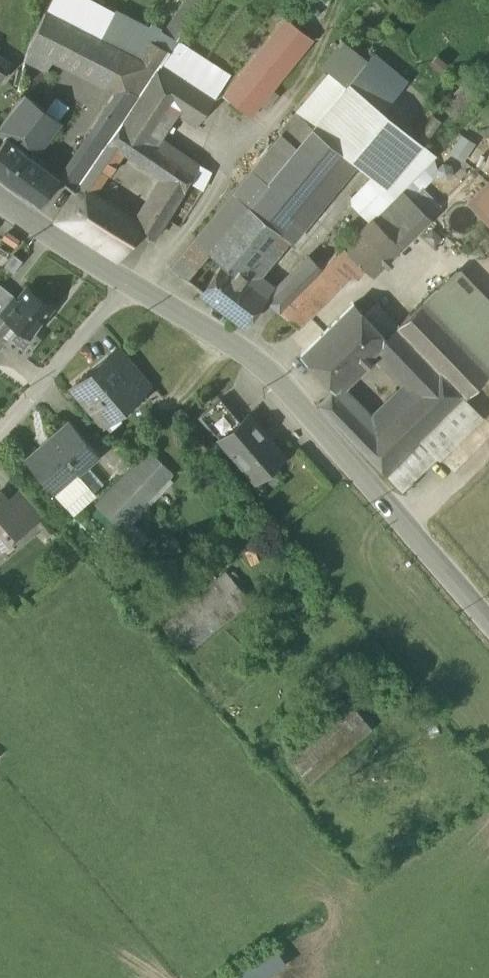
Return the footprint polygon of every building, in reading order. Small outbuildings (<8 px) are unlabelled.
[(94,0),(50,0),(44,12),(99,40),(115,11),(94,0)] [(150,26),(163,34),(186,0),(167,0),(150,26)] [(163,34),(162,36),(174,44),(204,0),(186,0),(163,34)] [(163,34),(150,26),(115,11),(99,40),(121,51),(123,52),(138,60),(150,40),(156,44),(162,36),(163,34)] [(99,40),(44,12),(29,43),(54,56),(107,83),(123,52),(121,51),(99,40)] [(285,18),(223,96),(249,116),(311,38),(285,18)] [(397,26),(387,38),(397,46),(407,34),(397,26)] [(156,44),(150,40),(138,60),(119,89),(120,89),(138,99),(161,64),(162,65),(169,54),(169,53),(156,44)] [(54,56),(29,43),(28,44),(24,60),(46,71),(54,56)] [(182,45),(174,57),(169,54),(162,65),(198,89),(214,99),(229,76),(182,45)] [(123,52),(107,83),(119,89),(138,60),(123,52)] [(10,64),(10,63),(0,57),(0,81),(10,64)] [(378,59),(352,88),(379,111),(405,82),(378,59)] [(162,65),(161,64),(138,99),(125,119),(110,140),(123,150),(142,163),(142,164),(147,167),(164,142),(161,139),(178,114),(181,116),(198,89),(162,65)] [(331,74),(297,116),(312,128),(346,86),(331,74)] [(346,86),(312,128),(344,154),(372,174),(351,195),(353,201),(373,219),(401,191),(436,154),(379,111),(352,88),(348,85),(346,86)] [(138,99),(120,89),(108,107),(110,109),(125,119),(138,99)] [(214,99),(198,89),(181,116),(197,126),(214,99)] [(0,126),(0,135),(4,138),(5,137),(31,157),(59,121),(25,94),(0,126)] [(110,109),(77,158),(91,167),(108,142),(110,140),(125,119),(110,109)] [(297,116),(281,134),(296,147),(312,128),(297,116)] [(344,154),(312,128),(267,182),(261,189),(248,205),(280,233),(344,154)] [(281,134),(252,170),(267,182),(296,147),(281,134)] [(5,137),(4,138),(0,143),(0,176),(7,181),(37,205),(58,178),(31,157),(5,137)] [(91,167),(84,178),(97,187),(123,150),(110,140),(91,167)] [(198,165),(164,142),(147,167),(163,177),(145,206),(150,218),(162,225),(188,181),(198,165)] [(210,172),(198,164),(198,165),(188,181),(202,190),(210,172)] [(252,170),(194,240),(207,252),(247,204),(248,205),(261,189),(267,182),(252,170)] [(97,187),(84,178),(76,190),(89,198),(97,187)] [(470,201),(488,221),(488,182),(470,201)] [(76,190),(54,222),(76,236),(84,223),(87,225),(100,205),(89,198),(76,190)] [(401,191),(373,219),(401,246),(429,218),(401,191)] [(247,204),(207,252),(208,252),(222,264),(223,263),(241,278),(252,267),(280,233),(248,205),(247,204)] [(133,226),(100,205),(87,225),(84,223),(76,236),(116,261),(136,228),(136,227),(133,226)] [(145,206),(133,226),(136,227),(136,228),(153,240),(162,225),(150,218),(145,206)] [(344,246),(343,247),(365,269),(368,272),(376,272),(401,246),(373,219),(372,218),(344,246)] [(477,240),(485,251),(488,248),(488,231),(477,240)] [(194,240),(170,268),(185,280),(208,252),(207,252),(194,240)] [(308,317),(334,291),(352,273),(357,278),(365,269),(343,247),(342,247),(321,269),(316,274),(280,310),(279,311),(298,328),(308,317)] [(22,261),(13,254),(4,266),(12,273),(22,261)] [(241,278),(241,279),(264,297),(280,310),(316,274),(321,269),(309,259),(280,289),(252,267),(241,278)] [(241,278),(223,263),(222,264),(201,292),(244,324),(264,297),(241,279),(241,278)] [(450,276),(423,302),(488,370),(488,318),(450,276)] [(12,296),(13,295),(0,285),(0,311),(12,296)] [(17,300),(12,296),(0,311),(0,333),(7,338),(4,342),(24,358),(39,339),(32,333),(52,308),(27,288),(17,300)] [(423,302),(396,327),(386,337),(387,339),(374,352),(405,384),(384,403),(421,440),(436,457),(480,415),(464,399),(488,374),(488,370),(423,302)] [(353,304),(301,355),(334,390),(374,352),(387,339),(386,337),(379,330),(353,304)] [(390,320),(379,330),(386,337),(396,327),(390,320)] [(151,383),(122,350),(110,360),(125,378),(128,376),(142,391),(151,383)] [(125,378),(110,360),(100,369),(94,369),(72,388),(103,424),(142,391),(128,376),(125,378)] [(220,399),(200,416),(220,439),(239,422),(220,399)] [(421,440),(384,403),(363,424),(376,437),(399,461),(421,440)] [(399,461),(376,437),(363,424),(346,406),(341,405),(330,416),(386,474),(399,461)] [(239,422),(220,439),(256,481),(283,458),(247,415),(239,422)] [(69,421),(25,460),(54,492),(70,478),(98,454),(69,421)] [(399,461),(386,474),(402,491),(404,490),(403,489),(436,457),(421,440),(399,461)] [(171,472),(147,450),(96,503),(120,526),(171,472)] [(70,478),(54,492),(71,512),(88,497),(70,478)] [(0,491),(0,537),(5,533),(7,535),(8,534),(11,538),(28,523),(11,504),(0,491)] [(24,492),(11,504),(28,523),(41,512),(24,492)] [(226,573),(164,627),(186,652),(248,599),(226,573)] [(349,703),(287,758),(309,783),(370,729),(349,703)] [(284,962),(272,944),(220,977),(260,977),(284,962)]
